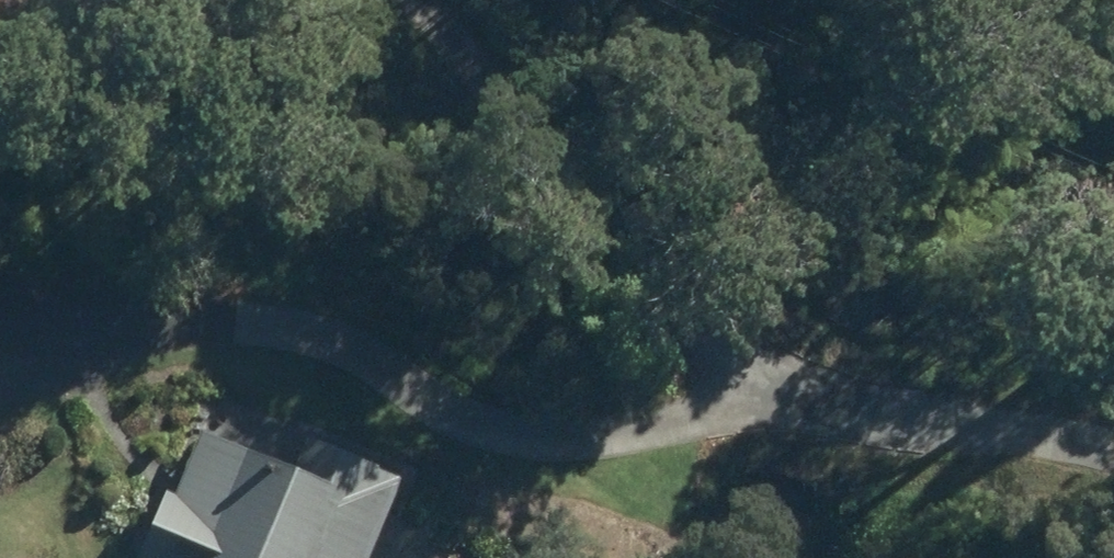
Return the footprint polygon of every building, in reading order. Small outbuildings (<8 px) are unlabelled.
[(163,557),(381,557),(406,500),(395,473),(321,441),(306,477),(216,437),(190,498),(163,557)]
